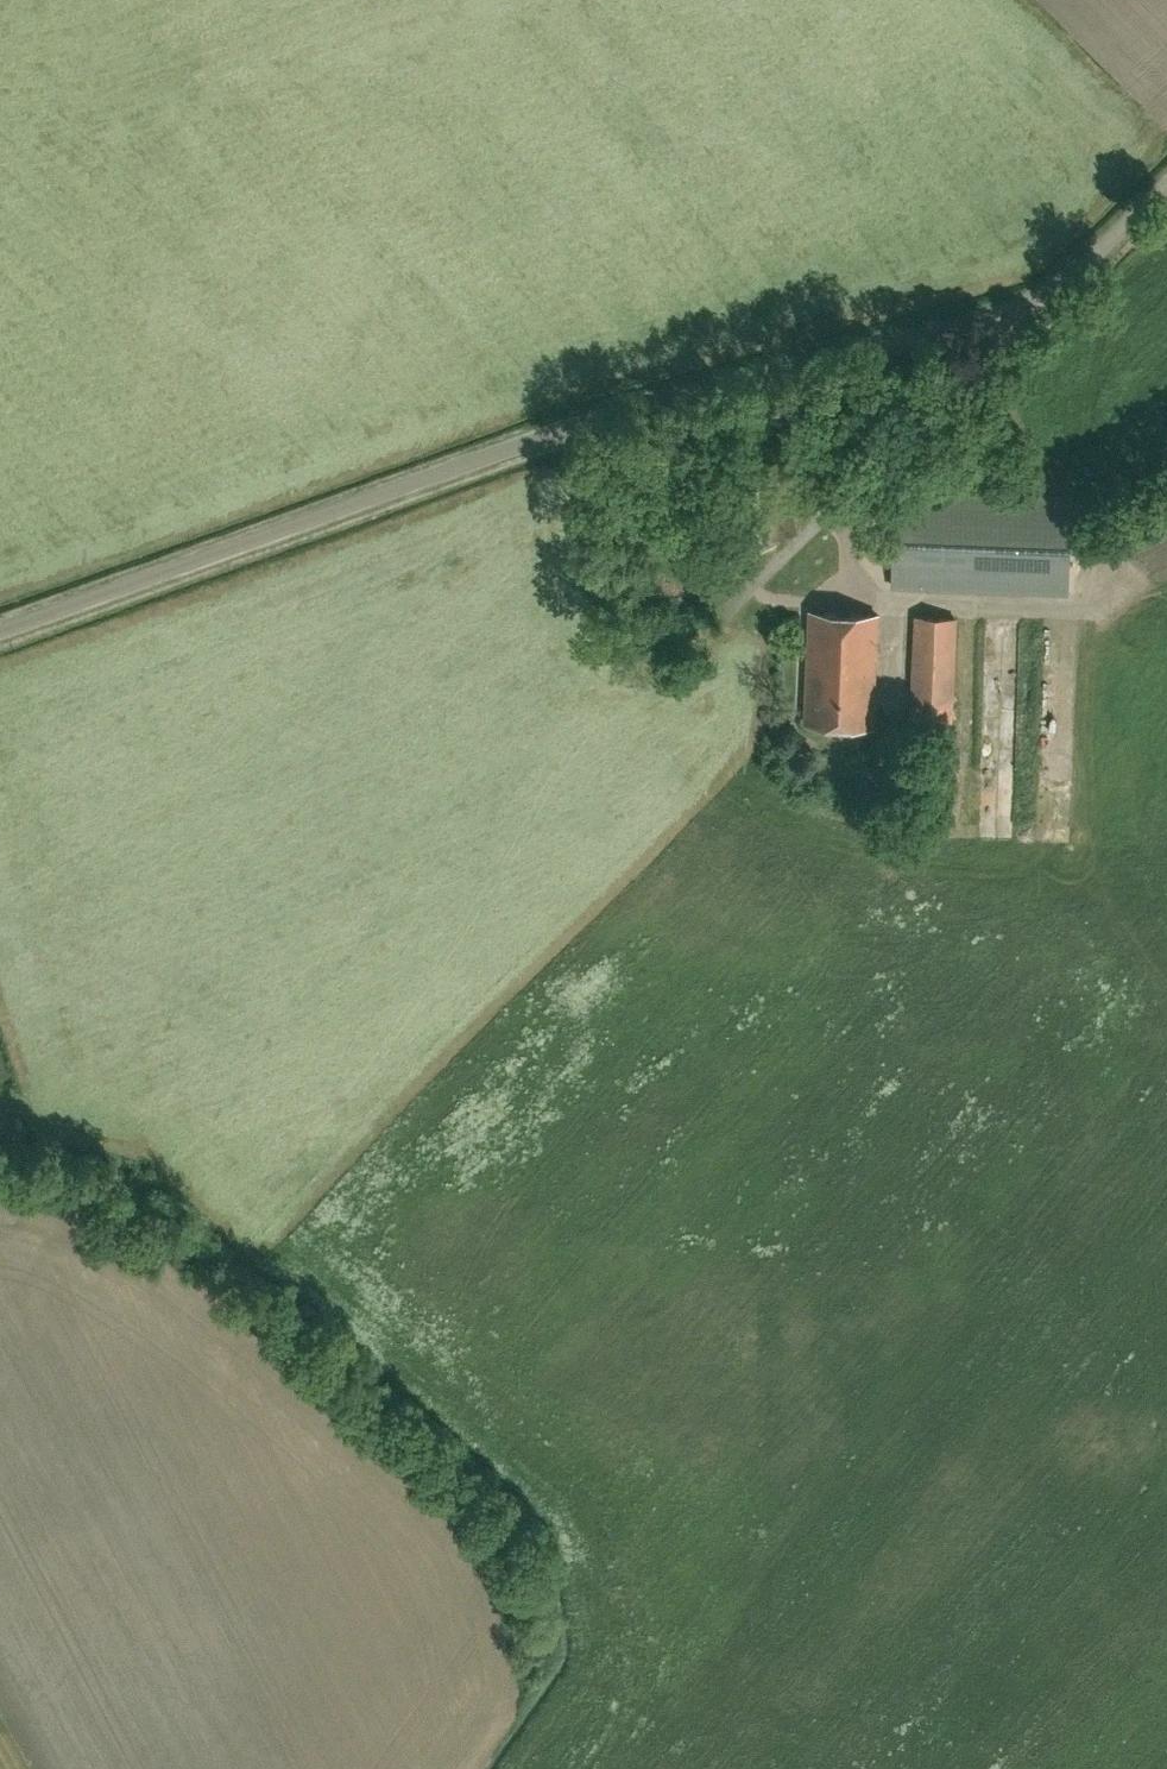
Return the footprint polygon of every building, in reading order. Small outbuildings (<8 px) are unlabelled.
[(1071,496),(897,489),(893,586),(1068,593),(1071,496)] [(873,725),(878,614),(809,611),(805,722),(873,725)] [(951,725),(956,618),(915,616),(911,723),(951,725)] [(992,798),(991,812),(1018,812),(1020,760),(988,760),(988,786),(1003,786),(1002,798),(992,798)]
